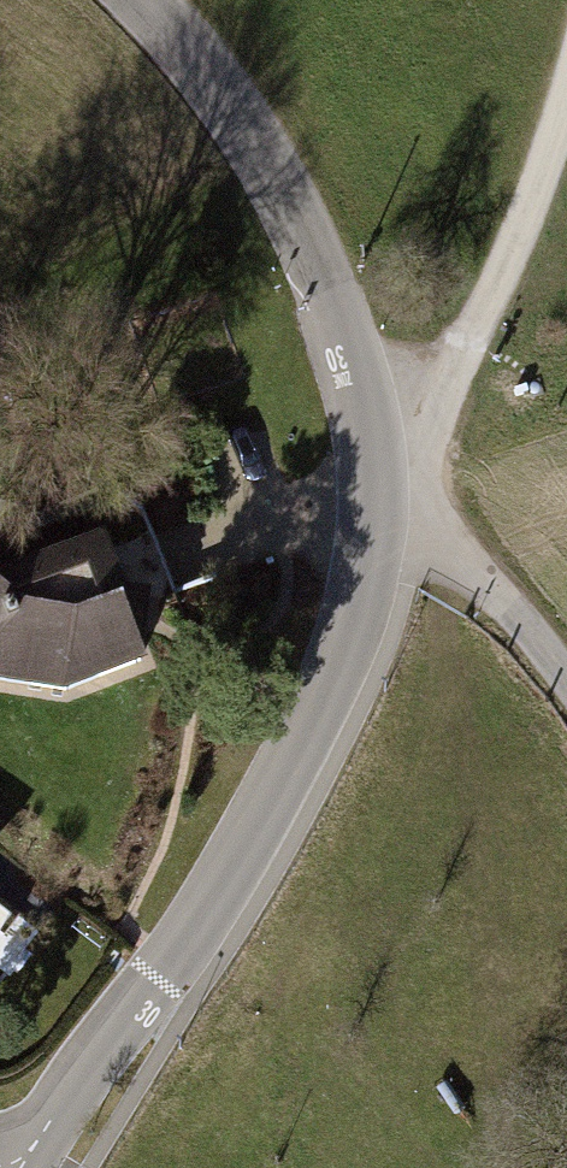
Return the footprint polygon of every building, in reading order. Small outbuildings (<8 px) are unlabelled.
[(117,542),(0,583),(0,683),(81,699),(167,663),(117,542)]
